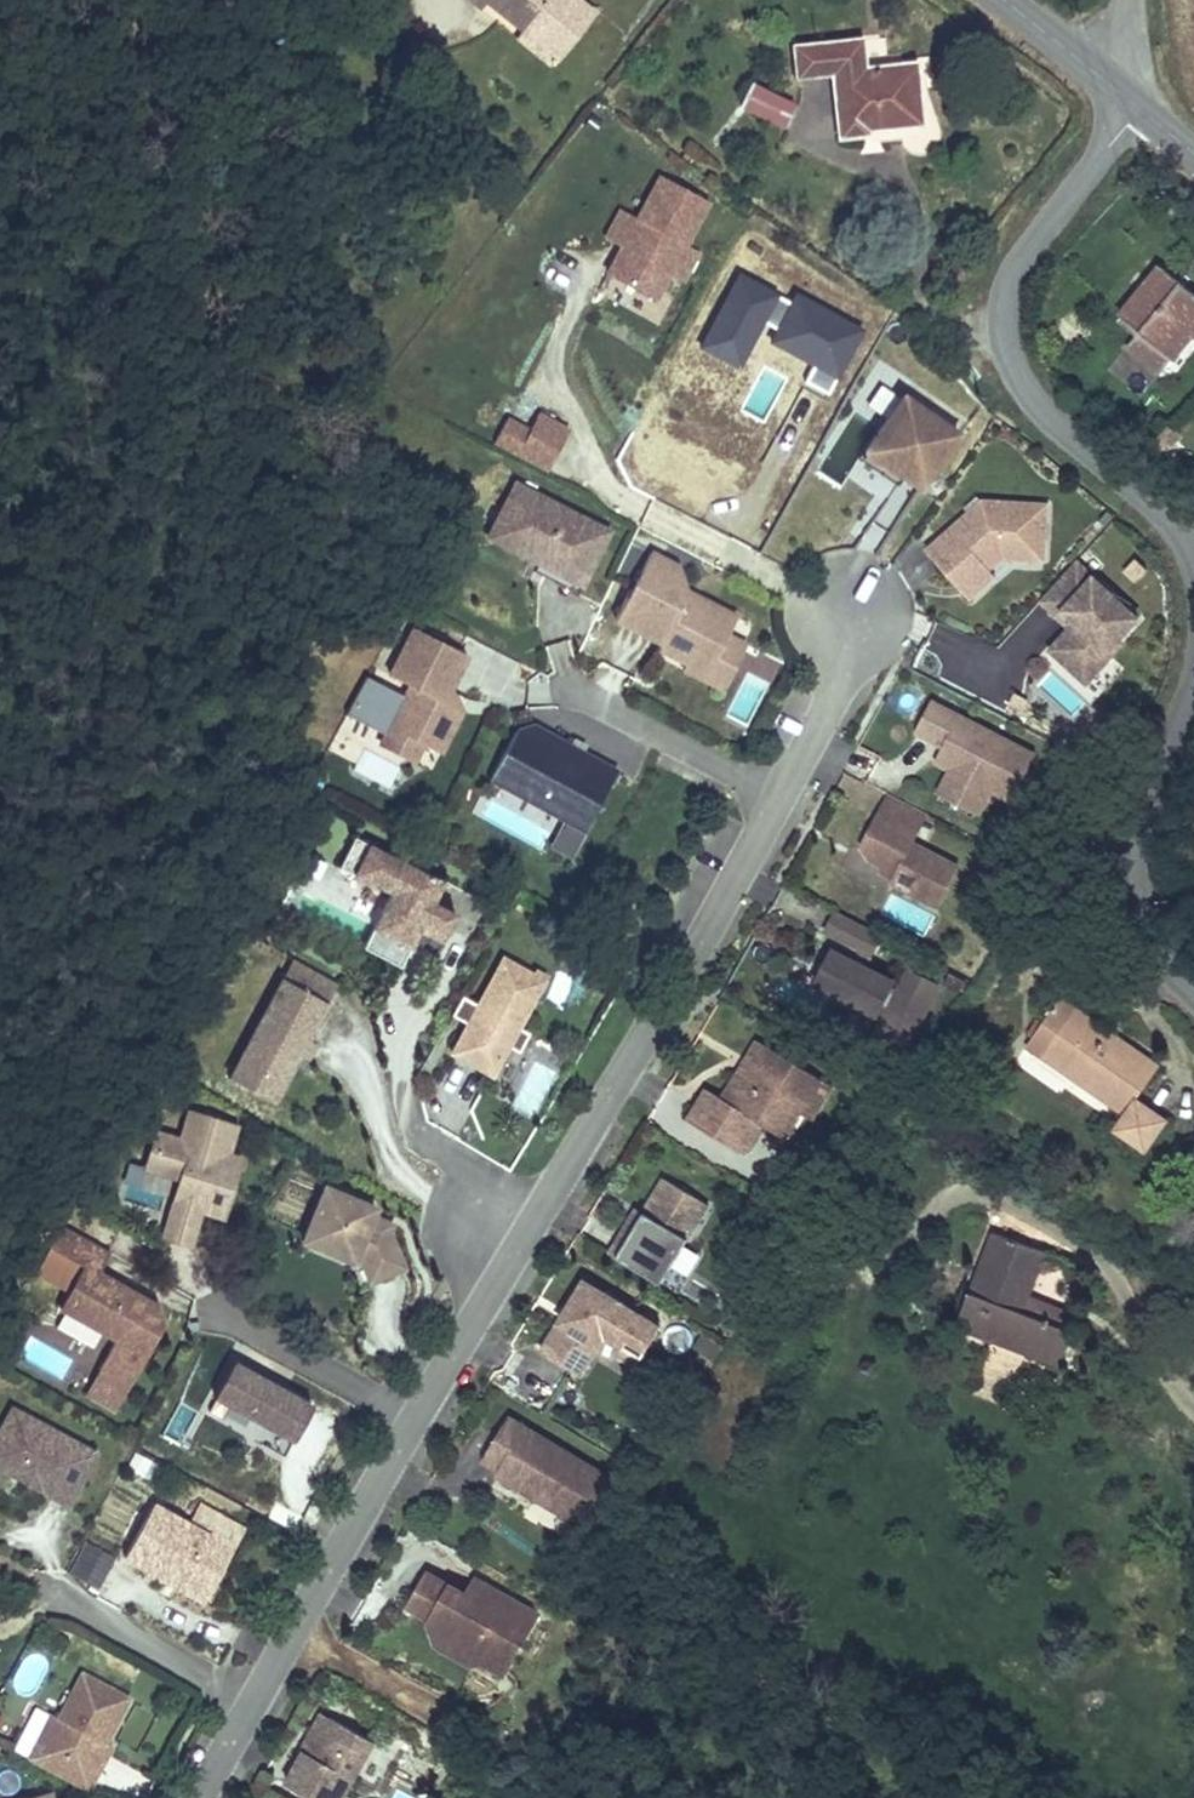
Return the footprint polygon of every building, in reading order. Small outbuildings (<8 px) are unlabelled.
[(522,29),(528,22),(563,50),(593,13),(577,0),(486,0),(522,29)] [(528,22),(522,29),(558,58),(563,50),(528,22)] [(863,69),(860,40),(793,47),(796,77),(833,73),(839,138),(867,135),(867,131),(920,125),(914,64),(863,69)] [(785,130),(797,110),(767,92),(755,112),(785,130)] [(617,214),(604,238),(612,242),(614,239),(622,243),(620,247),(606,272),(654,298),(668,273),(681,280),(694,256),(681,249),(704,206),(656,180),(633,223),(617,214)] [(1160,267),(1120,316),(1139,332),(1128,346),(1161,373),(1192,335),(1193,333),(1193,294),(1160,267)] [(879,430),(865,451),(920,488),(958,433),(903,396),(879,430)] [(505,419),(492,443),(546,471),(568,431),(537,414),(528,431),(505,419)] [(1166,427),(1152,443),(1167,454),(1179,437),(1166,427)] [(515,482),(491,529),(585,577),(609,530),(515,482)] [(927,550),(957,585),(983,562),(989,569),(1002,556),(1044,559),(1047,504),(982,500),(981,513),(975,519),(969,512),(927,550)] [(982,500),(969,512),(975,519),(981,513),(982,500)] [(576,593),(585,577),(491,529),(487,537),(537,563),(533,571),(576,593)] [(650,552),(616,619),(662,643),(658,650),(687,664),(694,650),(714,661),(727,635),(736,616),(698,597),(696,600),(686,595),(684,590),(676,566),(650,552)] [(1140,613),(1079,557),(1038,602),(1065,627),(1048,646),(1086,682),(1125,639),(1120,635),(1140,613)] [(957,585),(969,598),(995,575),(989,569),(983,562),(957,585)] [(698,597),(684,590),(686,595),(696,600),(698,597)] [(465,657),(412,628),(389,675),(409,685),(388,727),(421,744),(424,738),(442,747),(460,712),(442,703),(448,691),(465,657)] [(694,650),(687,664),(685,670),(721,688),(743,643),(727,635),(714,661),(694,650)] [(448,691),(442,703),(460,712),(448,691)] [(1036,754),(932,700),(915,732),(933,742),(935,737),(945,742),(943,746),(935,761),(950,769),(947,776),(988,797),(992,791),(1012,801),(1036,754)] [(584,831),(617,772),(582,753),(576,750),(569,745),(532,725),(514,731),(488,779),(563,819),(584,831)] [(421,744),(388,727),(380,744),(413,760),(421,744)] [(573,737),(569,745),(576,750),(582,753),(586,745),(573,737)] [(935,737),(933,742),(943,746),(945,742),(935,737)] [(424,738),(421,744),(439,753),(442,747),(424,738)] [(988,797),(947,776),(939,791),(980,812),(988,797)] [(868,859),(894,872),(889,882),(936,906),(956,865),(911,842),(916,833),(876,812),(859,845),(868,859)] [(584,831),(563,819),(548,846),(569,858),(584,831)] [(365,947),(399,965),(423,920),(448,933),(457,916),(434,904),(445,883),(354,836),(338,867),(392,894),(365,947)] [(883,935),(836,911),(825,933),(857,949),(852,960),(833,950),(816,983),(876,1014),(881,1005),(886,1008),(872,1036),(903,1052),(938,984),(907,968),(896,989),(891,986),(893,981),(866,967),(883,935)] [(478,1004),(462,995),(452,1014),(471,1026),(466,1035),(463,1033),(452,1052),(492,1074),(503,1055),(497,1052),(503,1043),(519,1052),(530,1033),(518,1026),(546,977),(535,971),(533,974),(504,958),(478,1004)] [(281,1087),(336,986),(292,962),(237,1064),(281,1087)] [(1136,1100),(1159,1067),(1060,999),(1026,1047),(1126,1115),(1115,1130),(1146,1151),(1166,1120),(1136,1100)] [(795,1108),(814,1076),(757,1042),(747,1060),(755,1065),(742,1085),(735,1080),(723,1100),(708,1090),(689,1121),(745,1155),(763,1125),(786,1139),(802,1112),(795,1108)] [(742,1085),(755,1065),(747,1060),(735,1080),(742,1085)] [(802,1112),(821,1079),(814,1076),(795,1108),(802,1112)] [(236,1128),(191,1114),(182,1143),(157,1135),(146,1168),(182,1179),(174,1202),(200,1210),(223,1217),(240,1161),(227,1156),(236,1128)] [(714,1211),(666,1180),(645,1214),(628,1240),(622,1236),(608,1257),(664,1292),(714,1211)] [(365,1203),(326,1186),(305,1235),(331,1246),(336,1236),(358,1246),(357,1250),(369,1280),(403,1268),(389,1233),(392,1225),(370,1215),(365,1203)] [(200,1210),(174,1202),(169,1220),(194,1227),(200,1210)] [(628,1240),(645,1214),(637,1211),(622,1236),(628,1240)] [(113,1340),(97,1370),(99,1380),(90,1398),(114,1411),(160,1327),(154,1305),(97,1273),(109,1253),(58,1225),(45,1247),(81,1267),(57,1309),(113,1340)] [(301,1245),(351,1267),(360,1291),(405,1273),(403,1268),(369,1280),(357,1250),(358,1246),(336,1236),(331,1246),(305,1235),(301,1245)] [(980,1300),(968,1332),(1049,1363),(1062,1328),(1022,1313),(1027,1299),(1044,1254),(993,1235),(970,1296),(980,1300)] [(542,1354),(581,1377),(605,1337),(622,1348),(642,1360),(661,1328),(585,1283),(542,1354)] [(970,1296),(958,1329),(968,1332),(980,1300),(970,1296)] [(1027,1299),(1022,1313),(1062,1328),(1068,1314),(1027,1299)] [(1071,1332),(1062,1328),(1049,1363),(1058,1367),(1071,1332)] [(27,1338),(20,1356),(61,1374),(69,1357),(27,1338)] [(618,1355),(638,1367),(642,1360),(622,1348),(618,1355)] [(312,1407),(233,1363),(214,1397),(294,1441),(312,1407)] [(97,1370),(83,1394),(90,1398),(99,1380),(97,1370)] [(20,1413),(11,1408),(0,1428),(0,1450),(20,1413)] [(71,1497),(96,1454),(20,1413),(0,1450),(0,1459),(71,1497)] [(511,1419),(484,1462),(501,1472),(498,1478),(580,1526),(608,1478),(511,1419)] [(0,1459),(0,1469),(67,1506),(71,1497),(0,1459)] [(232,1547),(152,1504),(123,1557),(159,1578),(164,1569),(207,1593),(232,1547)] [(98,1589),(116,1557),(85,1538),(66,1571),(98,1589)] [(159,1578),(158,1579),(201,1603),(207,1593),(164,1569),(159,1578)] [(536,1617),(485,1587),(475,1603),(465,1597),(427,1575),(414,1595),(437,1608),(429,1622),(450,1636),(446,1643),(501,1676),(536,1617)] [(465,1597),(475,1603),(485,1587),(474,1581),(465,1597)] [(406,1609),(429,1622),(437,1608),(414,1595),(406,1609)] [(52,1712),(26,1758),(86,1791),(97,1773),(90,1769),(130,1699),(84,1673),(59,1717),(52,1712)] [(329,1719),(321,1714),(301,1751),(303,1753),(309,1756),(329,1719)] [(329,1719),(309,1756),(303,1753),(286,1785),(309,1797),(344,1797),(374,1743),(329,1719)] [(97,1773),(112,1747),(105,1743),(90,1769),(97,1773)]
